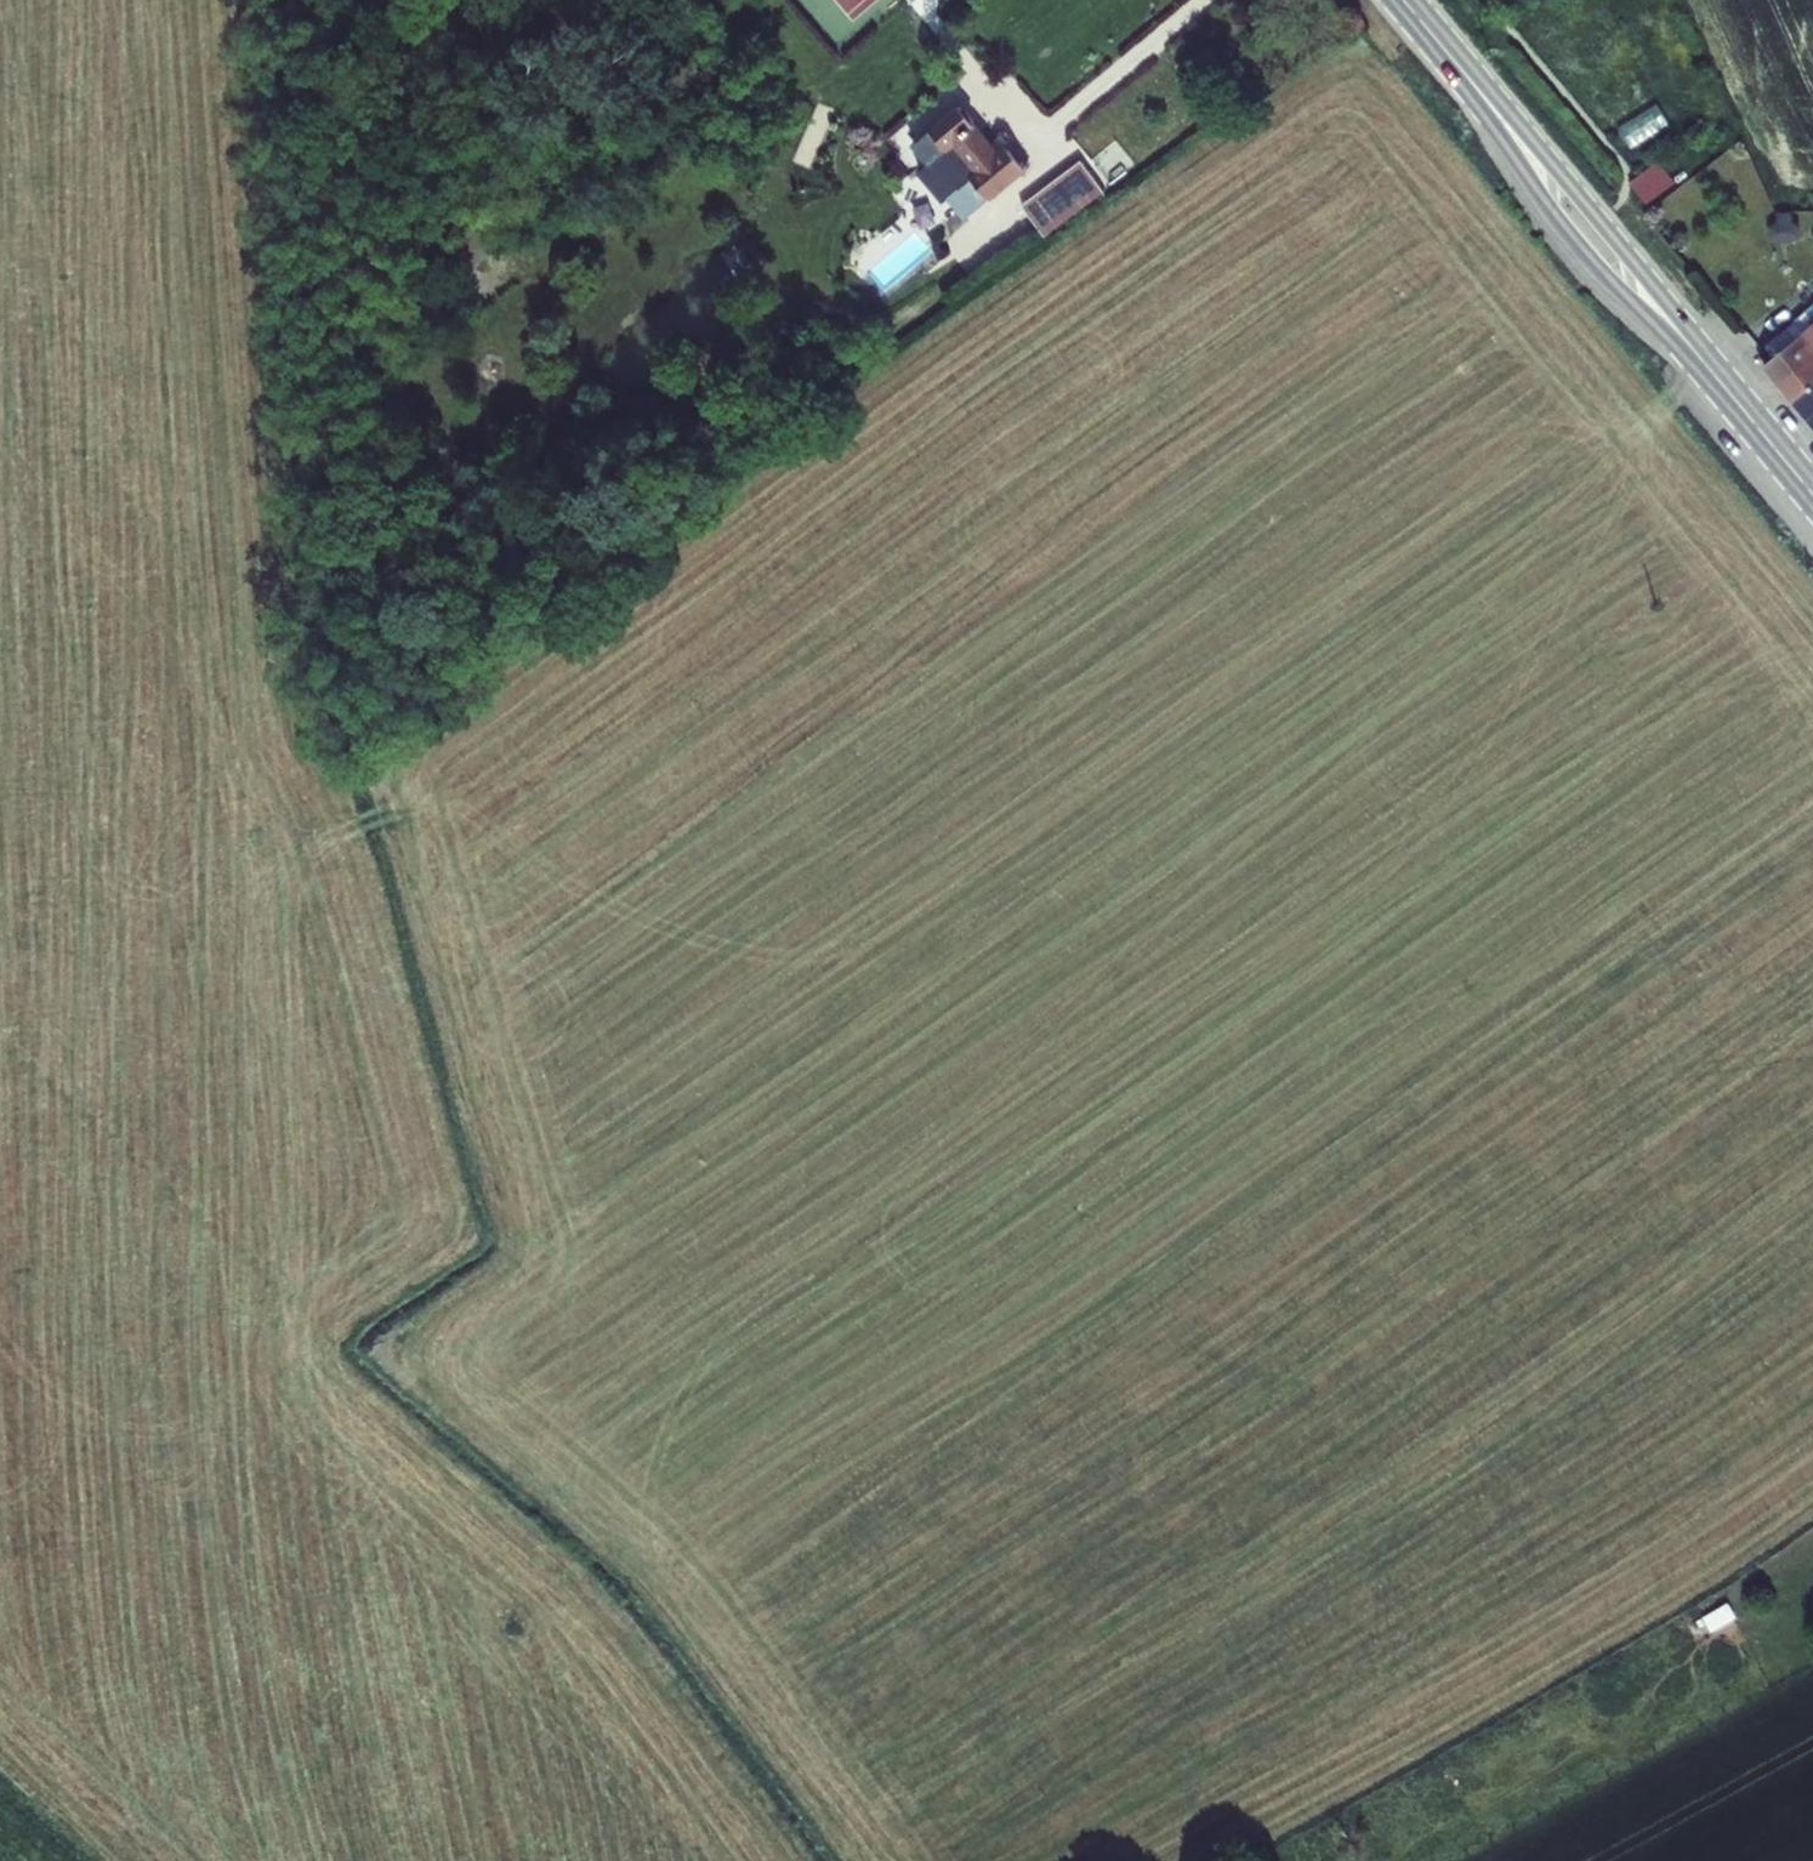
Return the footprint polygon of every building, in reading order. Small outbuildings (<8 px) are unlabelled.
[(1661,100),(1622,124),(1635,145),(1674,121),(1661,100)] [(935,162),(958,191),(948,200),(966,221),(1026,171),(1001,141),(993,148),(960,108),(913,147),(929,167),(935,162)] [(1662,158),(1632,181),(1646,199),(1676,175),(1662,158)] [(1021,208),(1045,239),(1104,194),(1080,163),(1021,208)] [(1782,325),(1793,339),(1812,322),(1812,300),(1782,325)] [(1764,364),(1778,381),(1812,354),(1812,322),(1793,339),(1764,364)] [(1778,381),(1793,399),(1812,382),(1812,354),(1778,381)] [(1793,399),(1809,419),(1812,415),(1812,382),(1793,399)]
